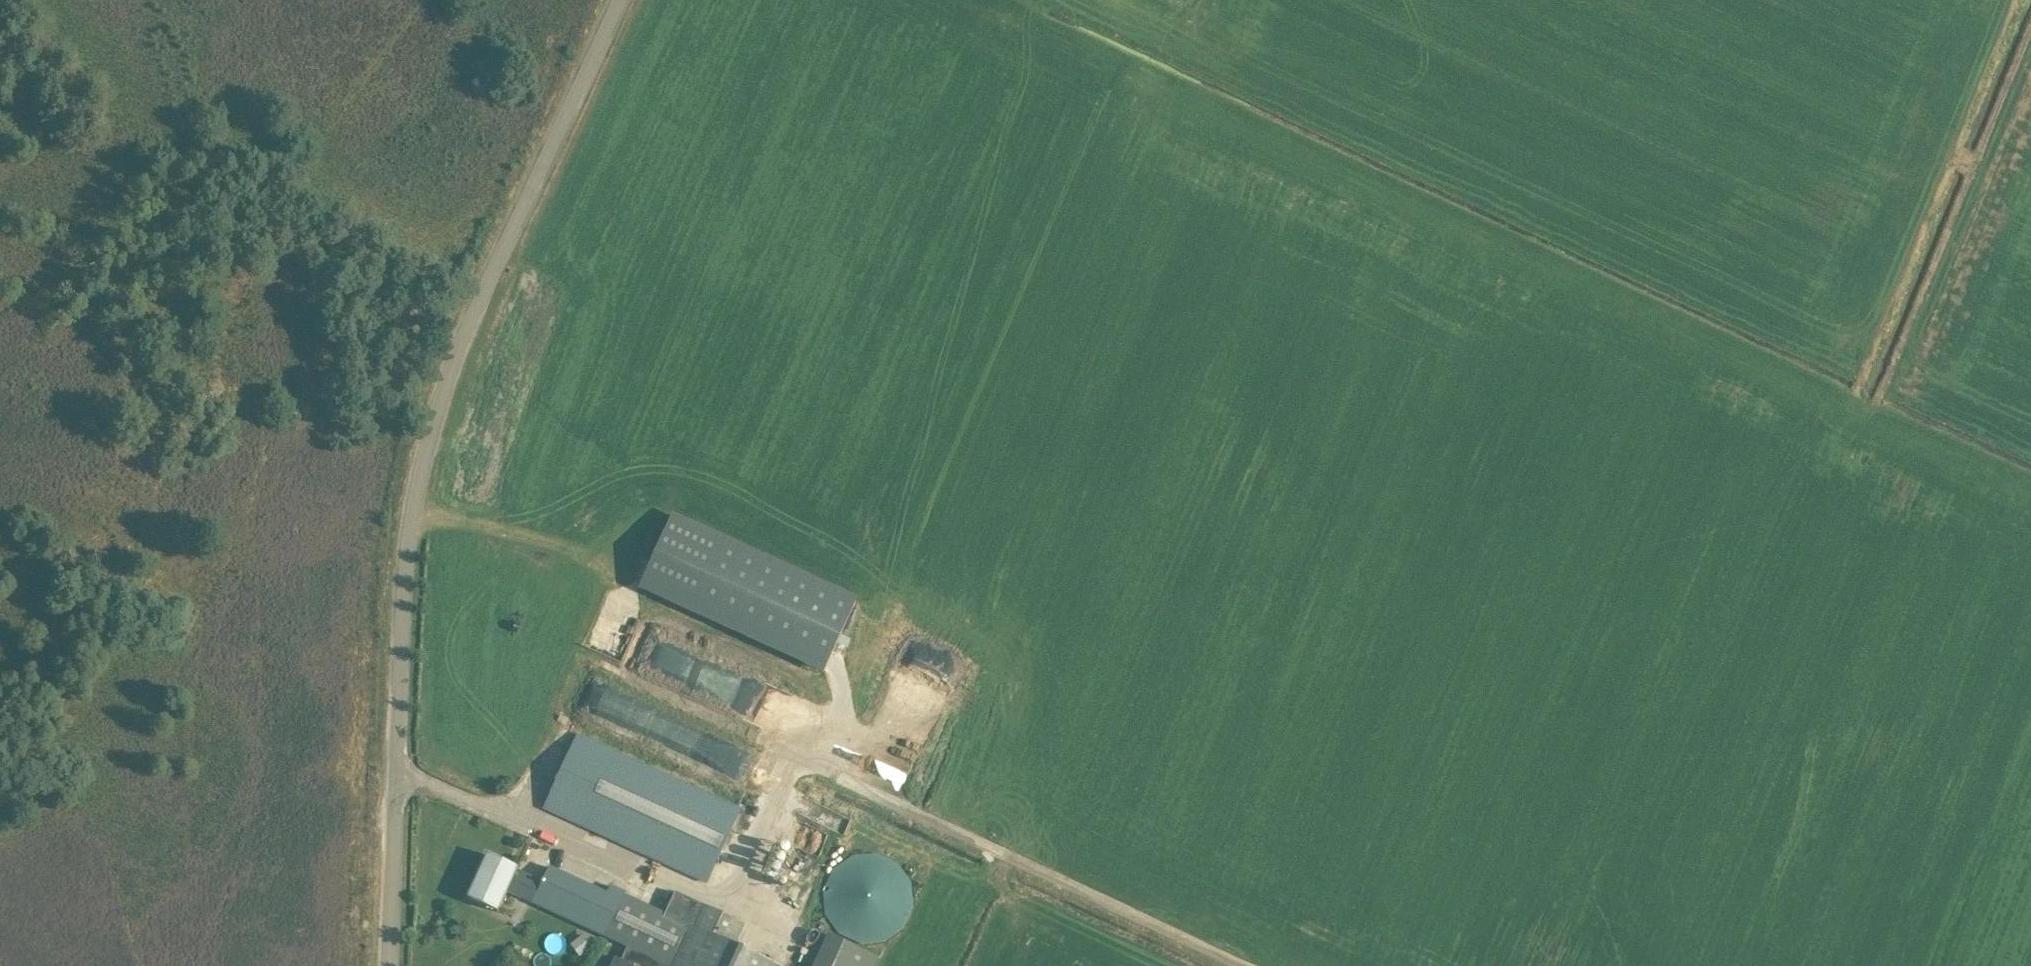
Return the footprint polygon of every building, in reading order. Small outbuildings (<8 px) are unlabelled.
[(856,601),(671,516),(655,552),(639,586),(824,670),(856,601)] [(741,810),(578,735),(545,808),(708,882),(741,810)] [(910,927),(898,853),(821,865),(833,939),(910,927)] [(625,946),(619,959),(614,957),(610,965),(779,965),(733,945),(743,923),(675,892),(665,914),(624,895),(625,892),(609,884),(605,893),(549,867),(542,882),(517,870),(518,868),(487,855),(467,898),(498,912),(507,891),(625,946)] [(811,965),(874,965),(878,955),(824,933),(811,965)]
